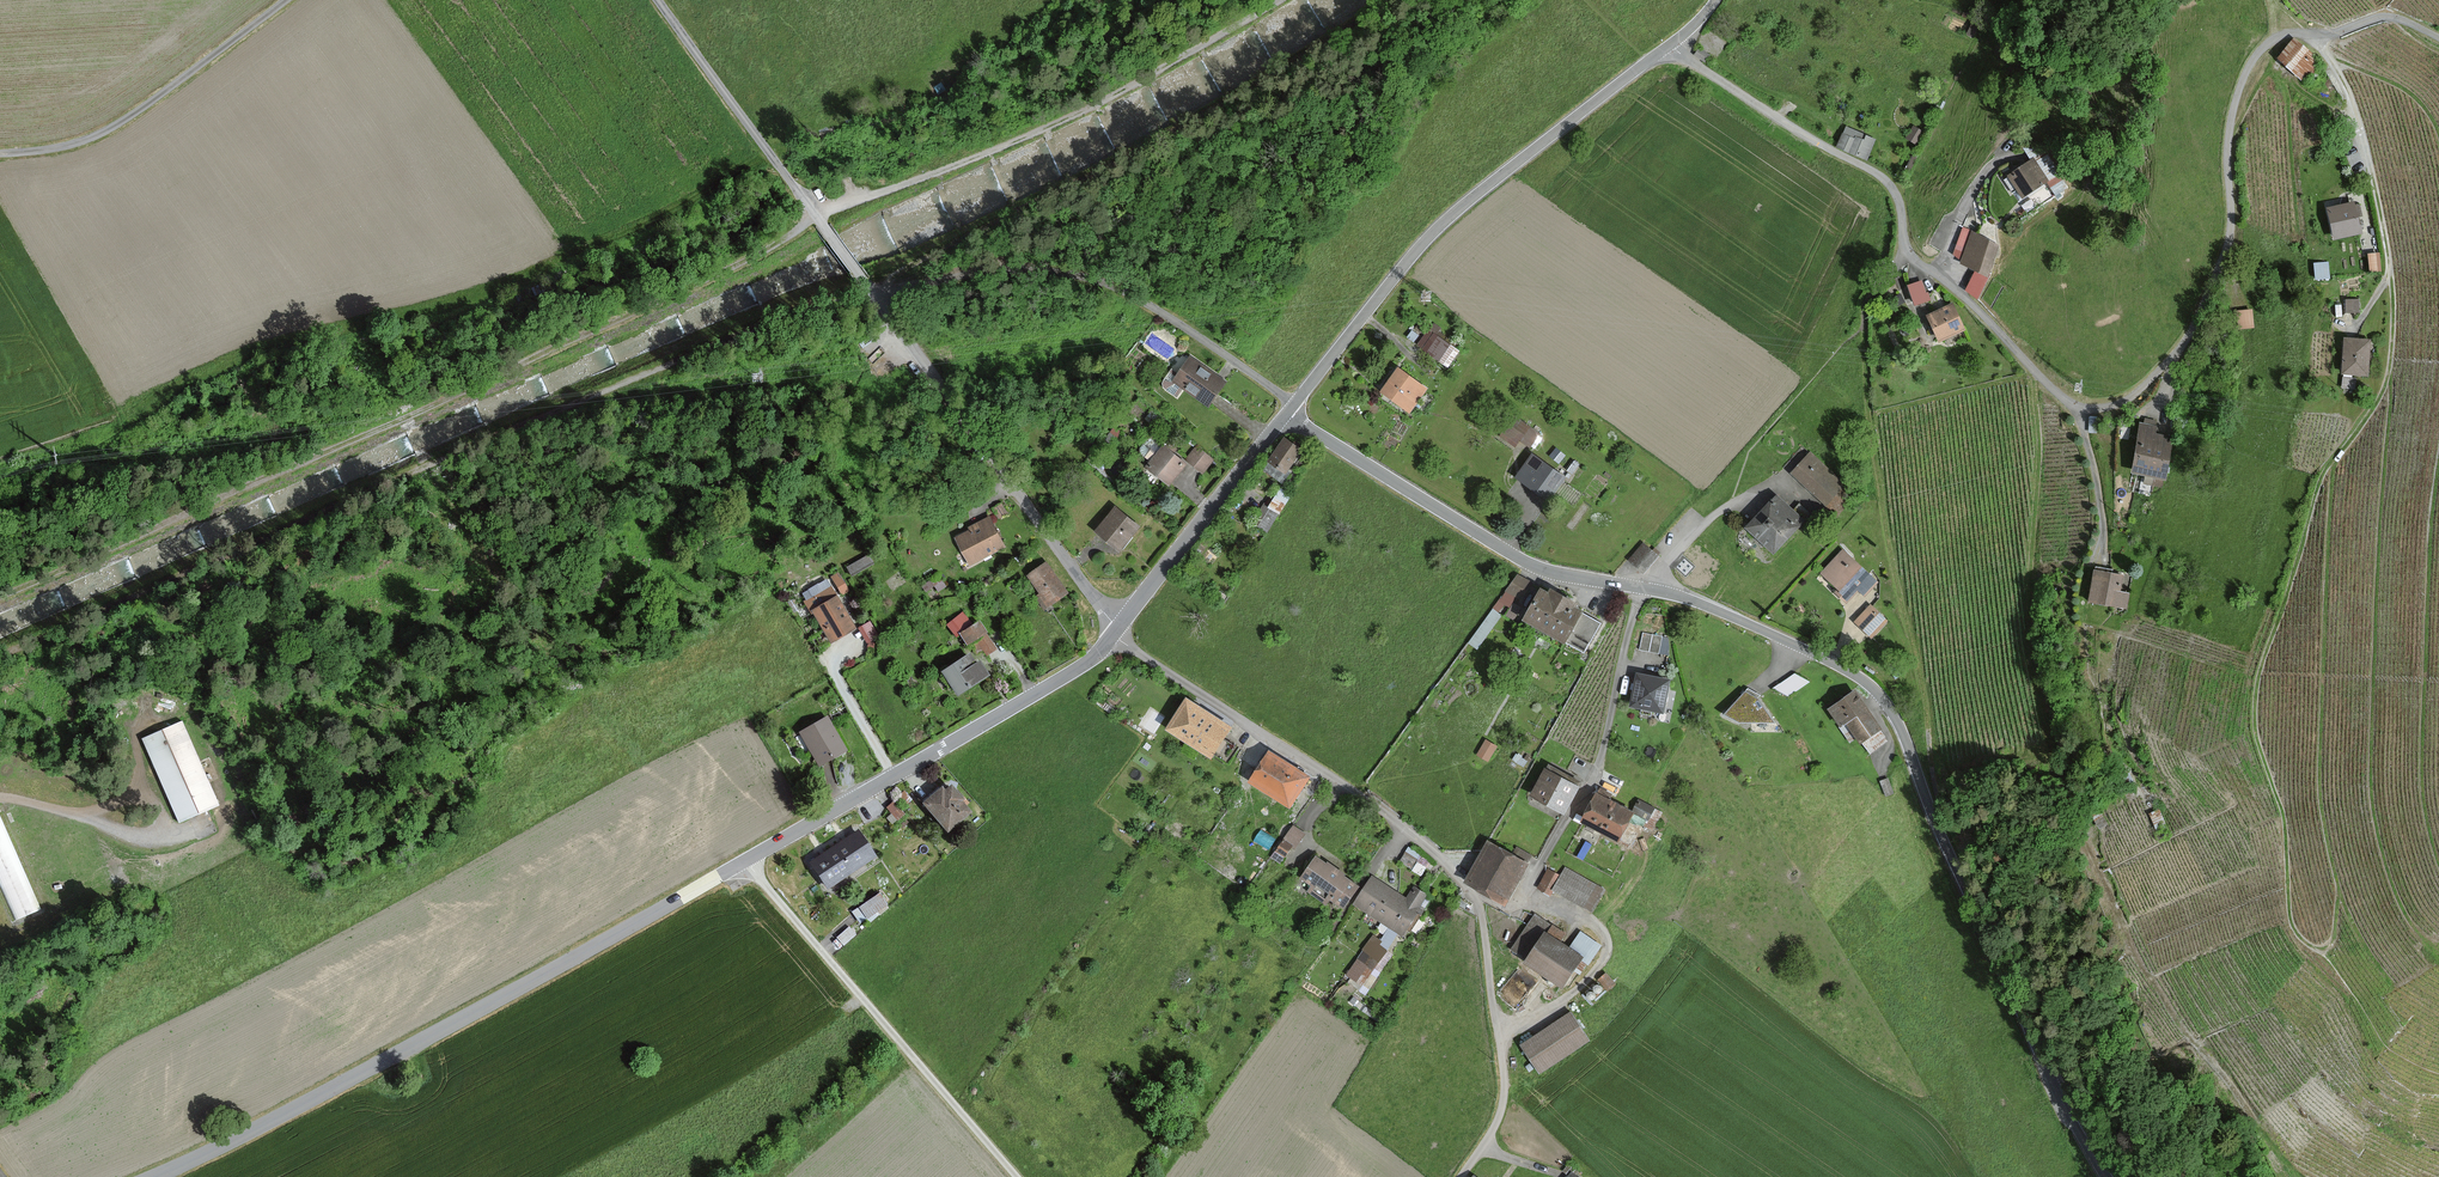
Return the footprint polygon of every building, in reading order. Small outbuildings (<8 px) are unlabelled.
[(2316,61),(2293,39),(2276,58),(2299,80),(2316,61)] [(1709,55),(1700,49),(1696,54),(1705,60),(1709,55)] [(1914,126),(1907,137),(1917,143),(1923,132),(1914,126)] [(1867,158),(1875,139),(1863,134),(1859,132),(1847,127),(1846,130),(1844,133),(1839,146),(1867,158)] [(2034,159),(2010,174),(2024,196),(2048,180),(2034,159)] [(2358,234),(2350,203),(2323,209),(2330,241),(2358,234)] [(1966,230),(1955,254),(1963,258),(1961,262),(1977,269),(1988,274),(2001,246),(1966,230)] [(2369,269),(2381,268),(2379,249),(2367,251),(2369,269)] [(2314,277),(2328,277),(2328,259),(2313,259),(2314,277)] [(1977,295),(1988,274),(1977,269),(1967,290),(1977,295)] [(1913,303),(1930,299),(1925,277),(1908,281),(1913,303)] [(2346,296),(2346,310),(2359,310),(2360,296),(2346,296)] [(1953,304),(1930,314),(1942,339),(1964,329),(1953,304)] [(2236,326),(2253,325),(2252,306),(2236,307),(2236,326)] [(1432,331),(1420,348),(1443,365),(1455,348),(1432,331)] [(2371,340),(2346,338),(2344,372),(2368,374),(2371,340)] [(1194,356),(1175,382),(1212,409),(1231,383),(1194,356)] [(1397,369),(1382,395),(1416,415),(1431,389),(1397,369)] [(1545,432),(1518,416),(1505,438),(1523,448),(1527,441),(1536,446),(1545,432)] [(2166,476),(2172,438),(2155,435),(2157,423),(2143,421),(2135,472),(2166,476)] [(1285,436),(1268,458),(1287,472),(1304,450),(1285,436)] [(1165,446),(1149,466),(1171,483),(1187,463),(1165,446)] [(1198,447),(1188,459),(1203,472),(1213,460),(1198,447)] [(1809,451),(1787,475),(1824,507),(1846,483),(1809,451)] [(1532,453),(1517,478),(1548,497),(1563,473),(1532,453)] [(1292,493),(1276,484),(1252,523),(1268,532),(1292,493)] [(1776,493),(1742,529),(1770,556),(1804,520),(1776,493)] [(1115,508),(1096,532),(1121,552),(1141,528),(1135,524),(1130,520),(1115,508)] [(988,517),(954,535),(970,565),(1004,547),(988,517)] [(1645,543),(1631,560),(1646,573),(1660,557),(1645,543)] [(1841,551),(1818,572),(1853,609),(1876,587),(1841,551)] [(851,573),(873,560),(869,552),(846,564),(851,573)] [(1048,561),(1027,576),(1040,594),(1034,598),(1044,612),(1070,593),(1048,561)] [(841,569),(831,573),(839,592),(848,588),(841,569)] [(2122,575),(2097,570),(2091,600),(2125,607),(2128,594),(2119,592),(2122,575)] [(1517,574),(1501,602),(1509,606),(1515,595),(1522,599),(1531,582),(1517,574)] [(804,601),(829,644),(854,630),(826,580),(801,594),(805,601),(804,601)] [(1583,651),(1599,624),(1581,615),(1582,613),(1575,609),(1577,605),(1550,590),(1547,594),(1540,590),(1523,620),(1565,643),(1566,642),(1583,651)] [(1869,606),(1853,624),(1872,640),(1887,622),(1869,606)] [(953,631),(970,617),(962,608),(945,622),(953,631)] [(987,633),(979,621),(973,626),(960,634),(967,644),(970,642),(977,653),(982,650),(986,655),(996,649),(986,634),(987,633)] [(878,636),(869,622),(858,628),(866,643),(878,636)] [(1668,637),(1643,633),(1640,649),(1669,654),(1668,637)] [(939,672),(954,696),(986,676),(978,663),(966,670),(964,667),(971,663),(967,656),(939,672)] [(1671,678),(1638,672),(1631,706),(1665,713),(1671,678)] [(1795,674),(1775,688),(1789,696),(1808,682),(1795,674)] [(1760,699),(1745,690),(1720,719),(1751,733),(1782,730),(1760,699)] [(1883,729),(1855,690),(1829,708),(1840,724),(1839,725),(1850,742),(1857,737),(1869,754),(1888,740),(1881,731),(1883,729)] [(1231,726),(1186,698),(1165,731),(1210,759),(1231,726)] [(801,733),(820,766),(845,751),(827,719),(801,733)] [(218,807),(181,723),(140,741),(177,825),(218,807)] [(1497,748),(1484,741),(1476,755),(1489,762),(1497,748)] [(1272,751),(1253,781),(1293,807),(1313,777),(1272,751)] [(1547,769),(1533,794),(1566,812),(1580,786),(1547,769)] [(1894,793),(1888,778),(1879,781),(1886,796),(1894,793)] [(944,784),(920,806),(947,834),(970,812),(959,801),(959,800),(944,784)] [(1634,811),(1599,792),(1583,821),(1637,850),(1648,828),(1653,831),(1662,813),(1640,800),(1634,811)] [(892,799),(885,805),(896,817),(902,811),(892,799)] [(0,820),(0,884),(16,920),(40,909),(0,820)] [(1294,828),(1284,845),(1297,852),(1306,835),(1294,828)] [(856,833),(833,848),(850,872),(872,857),(856,833)] [(1490,841),(1468,880),(1507,901),(1528,862),(1490,841)] [(1413,867),(1423,854),(1409,844),(1399,856),(1413,867)] [(827,888),(850,872),(833,848),(810,863),(827,888)] [(1318,856),(1303,878),(1313,885),(1309,891),(1327,904),(1332,898),(1345,908),(1360,886),(1318,856)] [(1603,889),(1567,869),(1555,889),(1592,909),(1603,889)] [(1549,870),(1540,886),(1550,891),(1559,875),(1549,870)] [(1373,876),(1355,904),(1404,936),(1409,927),(1412,929),(1430,900),(1426,898),(1428,894),(1415,886),(1408,898),(1373,876)] [(888,908),(879,895),(853,912),(860,922),(866,918),(869,921),(888,908)] [(1536,914),(1512,949),(1528,959),(1527,961),(1565,986),(1577,968),(1582,972),(1588,963),(1589,964),(1602,945),(1581,932),(1571,947),(1547,931),(1551,925),(1536,914)] [(855,935),(849,928),(838,938),(844,945),(855,935)] [(1375,935),(1347,974),(1358,982),(1364,973),(1369,977),(1388,950),(1380,945),(1383,941),(1375,935)] [(1572,1012),(1522,1044),(1541,1072),(1590,1040),(1572,1012)]
